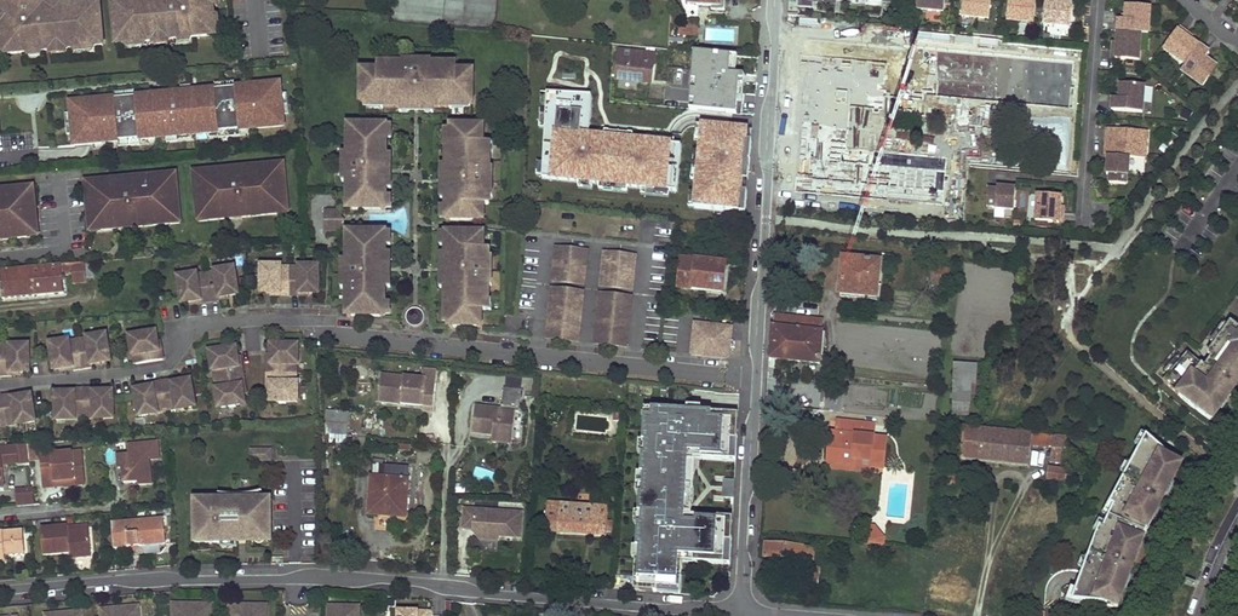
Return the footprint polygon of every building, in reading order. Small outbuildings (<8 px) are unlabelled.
[(104,46),(100,3),(62,6),(48,7),(44,8),(43,0),(0,0),(0,2),(1,12),(2,26),(5,55),(52,50),(66,49),(104,46)] [(117,44),(155,41),(169,40),(216,35),(213,6),(213,0),(133,0),(113,2),(117,44)] [(799,7),(813,9),(814,0),(799,0),(799,7)] [(915,9),(942,11),(943,0),(915,0),(914,8),(915,9)] [(990,20),(992,0),(964,0),(963,17),(990,20)] [(1035,24),(1038,0),(1034,0),(1010,0),(1008,21),(1035,24)] [(1046,1),(1044,25),(1072,28),(1074,4),(1064,3),(1046,1)] [(1142,34),(1149,35),(1151,7),(1127,5),(1127,14),(1126,20),(1121,20),(1119,20),(1118,32),(1142,34)] [(826,17),(823,30),(838,34),(841,21),(826,17)] [(679,28),(678,38),(684,38),(684,36),(698,36),(699,21),(687,20),(686,28),(679,28)] [(892,39),(892,27),(842,22),(841,35),(892,39)] [(1181,27),(1178,30),(1193,40),(1195,37),(1181,27)] [(1165,50),(1187,65),(1201,46),(1193,40),(1178,30),(1165,50)] [(1142,34),(1118,32),(1118,42),(1117,48),(1141,50),(1142,34)] [(970,62),(1000,65),(1003,36),(973,33),(970,62)] [(798,37),(795,74),(836,79),(838,51),(817,49),(818,38),(798,37)] [(1015,42),(1006,40),(1004,56),(1013,57),(1015,42)] [(846,52),(845,64),(893,68),(895,46),(854,44),(854,53),(846,52)] [(1201,46),(1187,65),(1183,71),(1205,87),(1219,68),(1212,63),(1207,59),(1210,55),(1211,54),(1201,46)] [(1141,50),(1117,48),(1117,60),(1140,62),(1141,50)] [(651,81),(653,59),(646,58),(646,53),(623,51),(622,60),(629,61),(628,79),(651,81)] [(733,56),(695,52),(692,79),(697,80),(696,89),(691,88),(690,100),(695,100),(695,110),(737,114),(738,102),(739,83),(746,84),(746,75),(738,74),(732,73),(733,56)] [(1215,59),(1210,55),(1207,59),(1212,63),(1215,59)] [(1024,96),(1025,91),(1042,93),(1041,97),(1071,100),(1073,72),(1059,72),(1060,62),(1039,60),(1038,69),(1015,67),(1012,95),(1024,96)] [(384,107),(400,107),(414,107),(421,107),(435,107),(451,107),(451,103),(470,104),(474,104),(474,71),(457,71),(457,67),(449,67),(447,64),(432,64),(429,66),(419,66),(417,66),(406,66),(404,64),(403,64),(389,64),(387,66),(378,66),(378,70),(362,70),(361,103),(365,103),(384,103),(384,107)] [(947,99),(949,77),(907,72),(905,95),(947,99)] [(239,130),(284,126),(283,115),(281,94),(280,83),(235,87),(215,89),(192,91),(181,92),(163,94),(164,98),(159,99),(159,94),(135,96),(115,98),(70,102),(71,113),(73,134),(74,145),(119,141),(139,139),(185,135),(195,134),(219,132),(239,130)] [(1113,98),(1111,111),(1142,113),(1144,86),(1121,84),(1120,94),(1119,99),(1116,99),(1113,98)] [(666,86),(666,100),(688,100),(688,86),(666,86)] [(548,92),(542,92),(540,127),(546,128),(548,92)] [(670,190),(678,191),(682,144),(674,144),(646,141),(633,140),(605,137),(590,136),(583,135),(583,128),(590,128),(592,95),(548,92),(546,128),(544,162),(543,176),(543,178),(580,182),(594,183),(600,184),(629,186),(642,188),(670,190)] [(287,94),(281,94),(283,115),(289,115),(287,94)] [(349,193),(349,210),(386,210),(387,197),(387,189),(387,175),(387,168),(387,155),(387,139),(387,125),(350,125),(349,141),(349,153),(348,166),(348,168),(348,181),(348,193),(349,193)] [(447,207),(447,220),(484,221),(484,205),(490,205),(490,197),(488,194),(488,183),(488,181),(488,171),(490,168),(491,154),(488,151),(488,143),(484,143),(484,126),(451,126),(451,130),(451,149),(447,148),(447,149),(447,165),(447,178),(447,186),(447,199),(447,207)] [(695,208),(746,213),(747,192),(741,191),(742,180),(748,180),(749,169),(748,169),(749,160),(750,160),(752,141),(745,140),(746,130),(703,126),(701,140),(700,153),(697,181),(696,194),(695,208)] [(1146,132),(1107,129),(1106,138),(1109,138),(1107,156),(1129,158),(1144,159),(1146,132)] [(239,130),(219,132),(220,138),(240,136),(239,130)] [(605,131),(605,137),(633,140),(634,134),(605,131)] [(647,135),(646,141),(674,144),(675,138),(647,135)] [(691,181),(697,181),(700,153),(694,152),(691,181)] [(868,174),(870,161),(852,159),(852,161),(832,157),(783,153),(780,180),(799,182),(798,188),(848,193),(851,172),(861,173),(868,174)] [(1129,158),(1107,156),(1106,175),(1109,175),(1108,184),(1125,185),(1126,176),(1127,177),(1129,158)] [(891,176),(891,171),(887,170),(888,164),(875,162),(874,174),(891,176)] [(906,180),(915,181),(917,163),(908,162),(906,180)] [(923,163),(922,180),(930,181),(931,164),(923,163)] [(274,165),(274,172),(285,171),(285,164),(274,165)] [(289,206),(285,171),(274,172),(274,165),(257,166),(258,171),(248,172),(248,167),(230,169),(231,174),(221,175),(221,170),(205,171),(205,178),(195,179),(198,215),(209,213),(209,220),(226,219),(225,214),(235,213),(242,213),(243,217),(253,217),(252,211),(262,211),(262,216),(279,214),(278,207),(289,206)] [(194,172),(195,179),(205,178),(205,171),(194,172)] [(851,172),(848,193),(859,194),(861,173),(851,172)] [(166,175),(167,182),(178,181),(177,174),(166,175)] [(178,181),(167,182),(166,175),(150,176),(150,181),(141,182),(140,177),(123,179),(123,184),(114,185),(113,180),(97,181),(98,188),(87,189),(90,225),(101,223),(101,231),(118,229),(117,224),(127,223),(134,223),(135,227),(145,227),(144,222),(154,221),(154,226),(171,224),(170,217),(181,216),(178,181)] [(87,189),(98,188),(97,181),(86,182),(87,189)] [(628,192),(629,186),(600,184),(600,190),(628,192)] [(998,190),(989,190),(988,206),(996,207),(996,208),(1015,210),(1017,189),(998,187),(998,190)] [(35,194),(24,195),(24,188),(7,190),(8,195),(0,195),(0,240),(3,240),(2,235),(12,234),(12,239),(28,238),(28,230),(39,229),(35,194)] [(670,196),(670,190),(642,188),(642,194),(670,196)] [(1063,221),(1063,191),(1035,191),(1035,220),(1063,221)] [(934,193),(933,204),(942,204),(941,221),(966,223),(968,195),(934,193)] [(827,201),(826,210),(842,211),(843,202),(827,201)] [(278,207),(279,214),(290,213),(289,206),(278,207)] [(327,210),(327,218),(341,218),(341,210),(327,210)] [(209,213),(198,215),(198,222),(209,220),(209,213)] [(101,231),(101,223),(90,225),(91,232),(101,231)] [(341,231),(341,223),(327,223),(327,231),(341,231)] [(28,230),(28,238),(39,237),(39,229),(28,230)] [(348,300),(348,316),(386,317),(386,303),(386,287),(386,274),(386,267),(386,253),(386,246),(386,232),(348,232),(348,248),(348,260),(348,273),(347,275),(347,289),(347,300),(348,300)] [(450,324),(450,327),(482,327),(482,311),(487,311),(487,303),(489,300),(489,286),(489,285),(487,283),(487,272),(487,270),(487,259),(490,257),(490,249),(484,249),(484,233),(447,233),(446,246),(446,254),(446,267),(446,275),(446,288),(446,304),(446,305),(450,305),(450,324)] [(553,281),(585,284),(588,251),(557,248),(553,281)] [(602,286),(633,290),(636,257),(605,253),(602,286)] [(878,285),(880,260),(842,256),(841,269),(843,270),(841,290),(851,291),(851,295),(859,296),(862,295),(864,295),(865,294),(866,293),(866,290),(867,284),(878,285)] [(723,293),(727,263),(680,258),(677,287),(723,293)] [(62,264),(63,275),(86,273),(85,262),(62,264)] [(65,294),(63,275),(62,264),(1,270),(3,299),(65,294)] [(271,288),(271,293),(271,296),(288,296),(288,297),(292,297),(292,296),(310,296),(310,293),(310,289),(319,289),(319,284),(321,284),(321,277),(319,277),(319,266),(309,266),(309,269),(300,268),(300,276),(290,276),(281,276),(281,268),(272,268),(272,266),(262,266),(262,276),(260,276),(260,284),(262,284),(262,288),(271,288)] [(281,276),(290,276),(291,266),(272,266),(272,268),(281,268),(281,276)] [(309,266),(291,266),(290,276),(300,276),(300,268),(309,269),(309,266)] [(192,302),(192,305),(209,302),(209,303),(213,302),(213,301),(230,299),(229,296),(228,291),(238,290),(238,285),(239,285),(238,278),(236,278),(235,268),(225,269),(225,272),(216,273),(217,281),(208,282),(199,284),(198,276),(189,277),(188,275),(178,277),(180,287),(178,288),(179,295),(181,295),(182,299),(191,297),(192,302)] [(932,283),(948,284),(950,269),(933,268),(932,283)] [(225,269),(206,272),(208,282),(217,281),(216,273),(225,272),(225,269)] [(206,272),(188,275),(189,277),(198,276),(199,284),(208,282),(206,272)] [(579,341),(584,292),(552,289),(547,338),(579,341)] [(632,298),(601,294),(596,343),(627,347),(632,298)] [(424,313),(423,311),(421,310),(418,309),(416,308),(414,309),(412,310),(410,311),(408,313),(407,315),(406,317),(407,320),(407,322),(409,324),(410,325),(412,326),(415,327),(417,327),(419,327),(421,325),(423,324),(424,322),(425,320),(425,317),(425,315),(424,313)] [(820,364),(823,320),(772,315),(769,359),(820,364)] [(723,357),(729,358),(732,327),(699,324),(695,326),(693,351),(695,354),(703,355),(707,353),(720,355),(723,357)] [(1212,421),(1227,400),(1224,397),(1229,391),(1232,393),(1237,385),(1237,328),(1232,324),(1228,328),(1216,345),(1209,355),(1213,358),(1206,368),(1189,353),(1182,361),(1168,376),(1164,382),(1178,395),(1179,394),(1193,406),(1192,407),(1212,421)] [(1223,324),(1211,341),(1216,345),(1228,328),(1223,324)] [(165,360),(164,358),(161,341),(158,341),(153,342),(152,333),(147,333),(147,332),(140,333),(140,335),(130,336),(131,346),(134,346),(135,355),(143,353),(145,363),(165,360)] [(60,342),(50,343),(52,354),(50,354),(51,361),(53,361),(54,365),(63,364),(64,369),(64,371),(81,369),(85,369),(85,368),(102,366),(101,362),(101,358),(110,356),(109,352),(111,352),(110,345),(108,345),(107,335),(97,336),(97,339),(88,340),(89,348),(80,349),(71,351),(70,343),(60,344),(60,342)] [(97,336),(78,339),(80,349),(89,348),(88,340),(97,339),(97,336)] [(80,349),(78,339),(60,342),(60,344),(70,343),(71,351),(80,349)] [(271,392),(276,392),(275,402),(280,402),(280,404),(287,404),(287,402),(298,402),(298,392),(295,392),(295,383),(287,383),(288,373),(288,364),(296,364),(296,355),(298,355),(298,345),(288,345),(288,343),(280,343),(280,345),(276,345),(276,354),(271,354),(268,354),(268,371),(268,375),(268,392),(271,392)] [(3,376),(20,375),(20,372),(20,368),(30,368),(30,363),(31,363),(31,356),(29,356),(29,345),(19,346),(19,348),(10,348),(10,356),(1,356),(0,356),(0,376),(3,376)] [(19,346),(1,346),(1,356),(10,356),(10,348),(19,348),(19,346)] [(134,365),(145,363),(143,353),(135,355),(134,346),(131,346),(134,365)] [(217,398),(219,408),(229,406),(230,408),(237,407),(237,405),(241,405),(240,395),(244,394),(247,394),(244,377),(245,377),(244,373),(241,357),(238,357),(233,358),(232,348),(228,349),(228,347),(220,348),(221,350),(210,352),(212,362),(214,361),(215,370),(223,369),(225,378),(226,387),(218,389),(220,398),(217,398)] [(288,364),(288,373),(298,373),(298,355),(296,355),(296,364),(288,364)] [(1177,357),(1164,372),(1168,376),(1182,361),(1177,357)] [(212,362),(214,380),(225,378),(223,369),(215,370),(214,361),(212,362)] [(298,373),(288,373),(287,383),(295,383),(295,392),(298,392),(298,373)] [(427,377),(381,373),(379,403),(424,407),(427,377)] [(972,382),(972,375),(955,373),(953,391),(964,393),(964,382),(972,382)] [(226,387),(225,378),(214,380),(217,398),(220,398),(218,389),(226,387)] [(138,406),(140,417),(150,415),(149,412),(158,411),(157,403),(166,401),(175,400),(176,408),(185,406),(186,408),(196,407),(194,396),(196,396),(195,389),(193,389),(192,385),(182,386),(182,382),(181,379),(164,382),(164,381),(161,382),(144,385),(144,389),(145,393),(136,395),(137,399),(135,399),(136,406),(138,406)] [(65,393),(66,397),(56,398),(56,402),(54,402),(55,410),(57,410),(57,420),(67,420),(67,417),(76,417),(76,409),(85,409),(94,408),(95,416),(104,416),(104,419),(114,418),(114,408),(115,408),(115,400),(113,400),(113,396),(104,396),(103,392),(103,389),(87,389),(87,388),(83,389),(65,390),(65,393)] [(475,405),(472,433),(493,435),(497,436),(496,442),(512,444),(516,410),(520,410),(522,391),(504,389),(501,408),(475,405)] [(1229,391),(1224,397),(1227,400),(1232,393),(1229,391)] [(6,416),(15,414),(16,422),(26,421),(26,423),(36,422),(34,411),(36,411),(35,404),(33,404),(32,400),(23,401),(22,397),(22,394),(5,397),(5,396),(1,397),(0,397),(0,417),(6,416)] [(175,400),(166,401),(168,412),(186,408),(185,406),(176,408),(175,400)] [(150,415),(168,412),(166,401),(157,403),(158,411),(149,412),(150,415)] [(94,408),(85,409),(86,419),(104,419),(104,416),(95,416),(94,408)] [(713,418),(713,413),(646,408),(643,442),(647,442),(646,455),(643,455),(641,474),(645,474),(643,494),(640,494),(639,513),(642,513),(642,524),(638,524),(637,547),(640,547),(639,558),(636,558),(635,585),(647,586),(646,592),(674,594),(675,578),(682,578),(683,562),(683,554),(694,555),(694,562),(731,565),(733,526),(716,525),(716,517),(700,516),(697,516),(696,522),(685,521),(688,478),(683,477),(684,463),(689,463),(690,453),(702,454),(702,459),(722,460),(723,452),(737,453),(739,420),(713,418)] [(67,420),(86,419),(85,409),(76,409),(76,417),(67,417),(67,420)] [(347,439),(349,413),(329,411),(327,438),(347,439)] [(15,414),(6,416),(8,426),(26,423),(26,421),(16,422),(15,414)] [(865,438),(867,425),(837,422),(836,435),(843,435),(841,451),(829,450),(828,464),(854,467),(854,460),(869,462),(869,468),(872,469),(886,470),(889,441),(876,439),(865,438)] [(876,439),(877,426),(867,425),(865,438),(876,439)] [(1063,465),(1067,440),(965,428),(964,436),(957,436),(955,459),(1030,466),(1033,442),(1047,443),(1047,447),(1053,448),(1051,463),(1063,465)] [(843,435),(836,435),(830,434),(829,450),(841,451),(843,435)] [(1146,438),(1153,444),(1155,441),(1141,434),(1134,447),(1140,450),(1146,438)] [(1083,604),(1108,606),(1109,603),(1119,607),(1125,588),(1122,587),(1126,574),(1130,576),(1140,551),(1148,532),(1153,520),(1165,497),(1161,494),(1167,483),(1171,485),(1180,468),(1170,463),(1172,460),(1153,444),(1146,438),(1140,450),(1131,468),(1126,477),(1113,501),(1111,506),(1115,508),(1110,519),(1107,525),(1105,531),(1101,530),(1099,535),(1089,562),(1085,572),(1078,592),(1074,603),(1083,604)] [(129,445),(130,454),(118,455),(119,468),(123,467),(125,482),(140,481),(140,484),(152,484),(149,460),(159,458),(158,442),(129,445)] [(41,461),(40,455),(39,444),(30,445),(31,459),(32,462),(41,461)] [(19,453),(19,461),(31,459),(30,445),(1,448),(2,456),(19,453)] [(84,450),(53,453),(56,481),(65,480),(65,485),(78,484),(77,472),(86,471),(84,450)] [(252,461),(272,460),(271,450),(252,450),(252,461)] [(723,452),(722,460),(737,461),(737,453),(723,452)] [(43,487),(56,486),(56,481),(53,453),(40,455),(41,461),(43,487)] [(696,458),(702,459),(702,454),(690,453),(689,463),(684,463),(683,477),(688,478),(685,521),(696,522),(697,516),(692,516),(696,458)] [(827,470),(872,474),(872,469),(869,468),(869,462),(854,460),(854,467),(828,464),(827,470)] [(406,520),(409,468),(371,465),(367,516),(406,520)] [(1125,465),(1120,474),(1126,477),(1131,468),(1125,465)] [(1066,482),(1068,469),(1050,466),(1048,479),(1066,482)] [(88,483),(86,471),(77,472),(78,484),(88,483)] [(964,485),(964,472),(946,471),(946,485),(964,485)] [(723,498),(735,499),(736,480),(724,480),(723,498)] [(1171,485),(1167,483),(1161,494),(1165,497),(1171,485)] [(17,491),(18,500),(35,498),(34,489),(17,491)] [(1187,493),(1180,490),(1171,507),(1177,510),(1187,493)] [(609,521),(609,508),(607,507),(607,497),(590,496),(590,505),(549,502),(547,531),(608,535),(608,531),(609,521)] [(35,498),(18,500),(18,506),(35,505),(35,498)] [(248,536),(272,536),(272,499),(261,499),(237,499),(221,499),(194,499),(195,532),(214,532),(214,544),(238,543),(238,518),(248,518),(248,536)] [(1111,506),(1113,501),(1111,500),(1103,516),(1110,519),(1115,508),(1111,506)] [(463,536),(523,540),(525,508),(464,505),(463,536)] [(734,518),(716,517),(716,525),(733,526),(734,518)] [(238,543),(272,543),(272,536),(248,536),(248,518),(238,518),(238,543)] [(165,520),(114,523),(116,549),(167,545),(165,520)] [(1107,525),(1100,522),(1094,533),(1099,535),(1101,530),(1105,531),(1107,525)] [(91,529),(70,531),(69,526),(43,529),(45,556),(71,554),(71,558),(93,557),(91,529)] [(877,528),(870,526),(868,543),(886,545),(887,536),(877,528)] [(24,531),(0,533),(0,561),(7,561),(7,554),(26,553),(24,531)] [(214,544),(214,532),(195,532),(195,544),(214,544)] [(816,561),(817,547),(766,544),(766,558),(816,561)] [(683,562),(694,562),(694,555),(683,554),(683,562)] [(1089,562),(1083,560),(1079,570),(1085,572),(1089,562)] [(805,572),(809,572),(821,573),(821,566),(806,564),(805,572)] [(809,572),(809,584),(821,585),(821,580),(822,573),(821,573),(809,572)] [(1130,576),(1126,574),(1122,587),(1125,588),(1130,576)] [(1149,577),(1142,575),(1136,593),(1143,595),(1149,577)] [(1081,609),(1083,604),(1074,603),(1078,592),(1072,590),(1067,604),(1081,609)] [(211,604),(180,603),(180,612),(178,612),(178,615),(211,615),(211,604)] [(230,604),(229,615),(263,615),(263,613),(260,613),(261,605),(230,604)] [(139,606),(132,607),(133,615),(135,615),(140,615),(139,606)] [(101,609),(102,615),(135,615),(133,615),(132,607),(101,609)]
